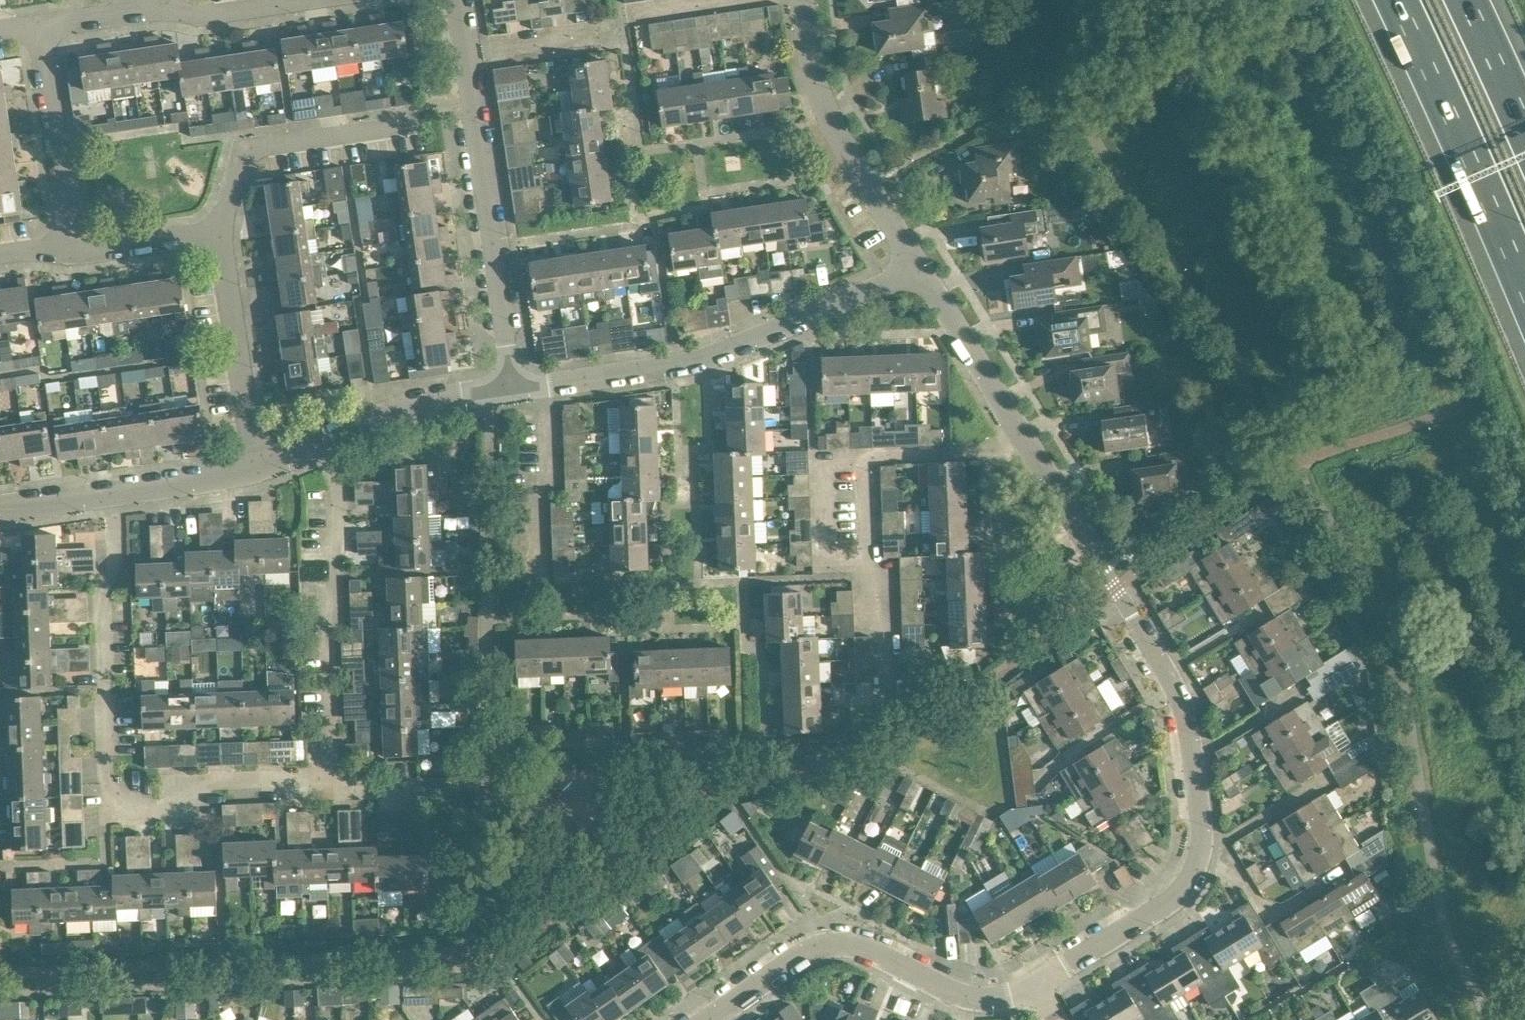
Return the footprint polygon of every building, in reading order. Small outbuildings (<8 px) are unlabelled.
[(539,2),(542,18),(552,16),(550,0),(539,2)] [(564,15),(588,11),(586,0),(562,0),(564,15)] [(543,27),(542,18),(539,2),(527,4),(531,29),(543,27)] [(875,25),(880,52),(923,46),(921,33),(933,32),(929,5),(898,9),(900,21),(875,25)] [(505,7),(493,9),(496,25),(507,23),(505,7)] [(721,39),(732,38),(728,12),(717,14),(721,39)] [(394,74),(411,72),(404,22),(386,25),(384,14),(377,15),(384,58),(392,57),(394,74)] [(711,41),(721,39),(717,14),(707,15),(711,41)] [(360,61),(384,58),(377,15),(370,16),(372,27),(355,29),(360,61)] [(767,32),(765,17),(754,18),(756,34),(767,32)] [(672,21),(676,46),(687,45),(683,19),(672,21)] [(360,61),(355,29),(338,31),(337,21),(330,22),(336,65),(360,61)] [(653,50),(676,46),(672,21),(649,24),(653,50)] [(312,69),(336,65),(330,22),(323,23),(324,34),(308,36),(307,25),(306,26),(312,69)] [(288,72),(312,69),(306,26),(299,27),(300,37),(283,40),(286,60),(288,72)] [(185,96),(178,43),(161,46),(159,35),(152,36),(159,79),(182,76),(185,96)] [(135,83),(159,79),(152,36),(145,38),(147,48),(130,51),(135,83)] [(281,81),(277,49),(259,51),(258,41),(250,42),(257,85),(281,81)] [(135,83),(130,51),(113,53),(112,42),(104,44),(111,86),(135,83)] [(233,89),(257,85),(250,42),(243,43),(245,54),(228,56),(233,89)] [(209,92),(203,49),(196,50),(197,61),(181,63),(178,43),(185,96),(209,92)] [(113,97),(111,86),(104,44),(98,45),(99,55),(82,58),(84,70),(69,73),(73,103),(113,97)] [(233,89),(228,56),(212,59),(210,48),(203,49),(209,92),(233,89)] [(948,116),(945,100),(937,101),(932,70),(940,69),(938,56),(933,57),(913,60),(915,72),(905,74),(910,106),(900,107),(902,123),(948,116)] [(611,61),(606,62),(606,61),(570,66),(573,90),(610,84),(608,74),(610,74),(612,71),(611,61)] [(528,79),(526,64),(494,69),(499,101),(509,99),(509,100),(510,99),(529,96),(529,97),(530,96),(530,92),(528,79)] [(755,113),(750,77),(748,66),(739,67),(741,78),(728,80),(733,116),(755,113)] [(688,123),(711,120),(703,70),(693,72),(695,85),(682,87),(688,123)] [(728,80),(706,84),(704,70),(703,70),(711,120),(733,116),(728,80)] [(750,77),(755,113),(779,110),(778,107),(791,106),(787,78),(774,80),(773,73),(750,77)] [(11,91),(10,85),(1,86),(0,80),(0,93),(11,91)] [(598,110),(613,108),(610,84),(573,90),(576,112),(576,113),(598,109),(598,110)] [(664,127),(688,123),(682,87),(659,91),(664,127)] [(5,117),(3,100),(12,98),(11,91),(0,93),(0,117),(5,117)] [(398,106),(416,103),(414,94),(397,97),(398,106)] [(367,110),(384,108),(382,99),(366,102),(367,110)] [(336,115),(335,106),(334,100),(318,102),(320,117),(336,115)] [(351,113),(367,110),(366,102),(349,104),(351,113)] [(293,105),(295,121),(307,119),(305,103),(293,105)] [(188,112),(187,112),(186,104),(170,106),(173,123),(189,120),(188,112)] [(602,132),(598,110),(598,109),(576,113),(576,112),(562,114),(566,138),(602,132)] [(239,129),(237,121),(236,111),(222,113),(224,123),(214,124),(215,133),(239,129)] [(270,125),(287,122),(286,113),(269,116),(270,125)] [(141,127),(158,125),(157,116),(140,119),(141,127)] [(18,139),(17,132),(8,133),(5,117),(0,117),(0,142),(18,139)] [(239,129),(255,127),(254,118),(237,121),(239,129)] [(118,131),(141,127),(140,119),(116,122),(118,131)] [(502,124),(504,135),(530,131),(528,120),(502,124)] [(94,134),(118,131),(116,122),(92,126),(94,134)] [(191,136),(215,133),(214,124),(190,128),(191,136)] [(530,131),(504,135),(505,146),(531,142),(530,131)] [(569,160),(605,155),(602,132),(566,138),(569,160)] [(13,164),(10,147),(19,146),(18,139),(0,142),(0,166),(13,164)] [(1007,172),(1020,170),(1017,144),(988,148),(990,162),(962,166),(964,187),(968,186),(971,203),(995,199),(996,203),(1011,201),(1007,172)] [(533,154),(507,158),(509,168),(535,165),(533,154)] [(587,180),(609,177),(605,155),(569,160),(572,182),(587,180)] [(354,178),(368,177),(367,162),(353,162),(354,178)] [(400,191),(442,185),(441,178),(432,180),(429,162),(388,168),(389,179),(384,180),(386,193),(400,191)] [(25,187),(24,179),(15,181),(13,164),(0,166),(0,190),(25,187)] [(325,171),(325,172),(329,202),(339,201),(347,199),(344,175),(342,165),(324,168),(325,171)] [(509,168),(510,179),(536,175),(535,165),(509,168)] [(296,174),(278,176),(278,177),(279,184),(297,182),(296,174)] [(572,182),(573,185),(576,205),(612,200),(609,177),(587,180),(572,182)] [(301,192),(310,191),(308,180),(297,182),(279,184),(267,186),(269,203),(260,205),(261,212),(303,206),(301,192)] [(395,216),(436,210),(434,194),(443,192),(442,185),(400,191),(402,205),(393,206),(395,216)] [(20,212),(17,195),(26,194),(25,187),(0,190),(0,215),(20,212)] [(517,224),(542,220),(537,187),(513,190),(512,190),(517,224)] [(359,197),(360,217),(375,216),(374,196),(359,197)] [(815,210),(807,211),(805,199),(782,202),(789,250),(799,249),(797,237),(809,235),(811,243),(825,241),(828,236),(826,220),(821,221),(815,210)] [(778,252),(789,250),(782,202),(759,206),(765,242),(776,241),(778,252)] [(274,234),(316,228),(314,218),(305,220),(303,206),(261,212),(263,219),(271,218),(274,234)] [(742,246),(765,242),(759,206),(737,209),(742,246)] [(987,258),(1002,256),(1027,252),(1025,235),(1048,231),(1045,208),(1011,213),(1013,225),(983,229),(987,258)] [(349,209),(339,210),(341,224),(351,223),(349,209)] [(720,249),(742,246),(737,209),(713,213),(715,227),(716,227),(719,249),(720,249)] [(407,239),(449,233),(448,226),(439,227),(436,210),(395,216),(396,226),(397,226),(399,239),(407,238),(407,239)] [(362,239),(371,238),(368,221),(360,222),(362,239)] [(342,227),(344,237),(351,236),(350,225),(342,227)] [(722,263),(720,249),(719,249),(716,227),(715,227),(693,230),(698,267),(722,263)] [(268,259),(310,253),(308,240),(317,238),(316,228),(274,234),(276,251),(267,252),(268,259)] [(676,270),(698,267),(693,230),(670,233),(676,270)] [(402,264),(443,258),(441,241),(450,240),(449,233),(407,239),(409,252),(400,254),(402,264)] [(655,250),(646,251),(645,245),(621,248),(627,285),(640,283),(642,295),(661,292),(655,250)] [(613,287),(627,285),(621,248),(599,252),(606,300),(615,299),(613,287)] [(374,252),(364,254),(366,266),(377,264),(374,252)] [(597,301),(606,300),(599,252),(576,255),(584,304),(582,292),(595,290),(597,301)] [(281,282),(323,276),(321,266),(312,267),(310,253),(268,259),(270,267),(278,265),(281,282)] [(349,272),(358,271),(355,253),(347,255),(349,272)] [(562,308),(584,304),(576,255),(553,259),(559,295),(560,295),(562,308)] [(1017,307),(1056,300),(1054,288),(1082,284),(1078,255),(1031,263),(1033,274),(1012,278),(1017,307)] [(414,287),(436,283),(456,281),(455,273),(446,274),(443,258),(402,264),(403,274),(412,273),(414,287)] [(536,298),(559,295),(553,259),(531,262),(536,298)] [(187,319),(181,277),(163,280),(162,271),(155,272),(161,314),(175,312),(176,321),(187,319)] [(148,316),(161,314),(155,272),(148,273),(149,282),(133,285),(139,326),(149,325),(148,316)] [(807,289),(818,288),(816,272),(805,273),(807,289)] [(276,308),(296,305),(317,302),(315,287),(324,286),(323,276),(281,282),(284,299),(275,300),(276,308)] [(32,319),(29,297),(26,277),(18,278),(19,287),(3,290),(9,332),(19,330),(17,321),(32,319)] [(770,279),(772,294),(783,293),(781,277),(770,279)] [(139,326),(133,285),(116,287),(115,278),(108,279),(114,321),(115,321),(117,333),(129,331),(129,328),(139,326)] [(100,323),(114,321),(108,279),(101,280),(102,289),(85,292),(92,333),(101,332),(100,323)] [(762,296),(772,294),(770,279),(759,280),(762,296)] [(369,281),(371,297),(379,296),(377,280),(369,281)] [(726,301),(728,301),(738,300),(736,284),(724,286),(726,301)] [(92,333),(85,292),(69,294),(67,285),(60,286),(68,337),(69,337),(67,328),(80,326),(82,335),(92,333)] [(54,339),(68,337),(60,286),(53,287),(55,296),(37,299),(43,340),(54,339)] [(3,290),(0,290),(0,333),(9,332),(3,290)] [(402,322),(444,316),(441,299),(450,298),(449,290),(408,296),(410,311),(401,312),(402,322)] [(721,326),(731,325),(728,301),(726,301),(717,303),(721,326)] [(367,327),(375,326),(371,302),(363,303),(367,327)] [(1042,326),(1046,355),(1089,348),(1087,332),(1105,330),(1102,305),(1068,310),(1070,321),(1042,326)] [(348,320),(322,324),(313,325),(311,311),(289,314),(269,317),(270,324),(279,323),(282,340),(323,334),(323,333),(349,329),(348,320)] [(683,316),(685,332),(696,330),(694,314),(683,316)] [(403,346),(456,338),(455,331),(446,333),(444,316),(402,322),(404,332),(413,331),(415,344),(403,346)] [(657,320),(645,322),(644,316),(632,317),(633,323),(635,339),(659,336),(657,320)] [(635,339),(633,323),(622,325),(621,319),(610,320),(614,353),(637,349),(635,339)] [(592,356),(614,353),(610,320),(597,322),(598,329),(588,330),(592,356)] [(386,349),(383,325),(367,327),(371,351),(386,349)] [(592,356),(588,330),(577,332),(576,325),(564,327),(569,360),(592,356)] [(537,364),(569,360),(564,327),(552,329),(553,336),(542,337),(544,353),(536,354),(537,364)] [(362,352),(361,346),(358,328),(343,331),(347,355),(362,352)] [(329,343),(325,344),(323,334),(282,340),(284,357),(275,358),(276,365),(331,357),(329,343)] [(190,337),(165,340),(168,357),(192,353),(190,337)] [(405,360),(408,360),(409,370),(451,364),(448,347),(457,346),(456,338),(403,346),(405,360)] [(371,351),(374,376),(390,373),(386,349),(371,351)] [(349,379),(366,377),(362,352),(347,355),(345,355),(349,379)] [(13,360),(12,353),(3,354),(5,361),(0,362),(0,370),(14,368),(13,360)] [(95,357),(97,367),(120,364),(119,353),(95,357)] [(916,391),(920,391),(940,390),(939,353),(915,354),(916,391)] [(893,392),(916,391),(915,354),(892,355),(893,392)] [(1089,398),(1089,401),(1118,397),(1115,378),(1131,376),(1128,354),(1093,359),(1094,369),(1070,373),(1074,400),(1089,398)] [(871,393),(893,392),(892,355),(869,356),(871,393)] [(13,360),(14,368),(42,364),(41,356),(13,360)] [(848,393),(871,393),(869,356),(847,357),(848,393)] [(80,370),(97,367),(95,357),(78,359),(80,370)] [(320,373),(318,360),(331,358),(331,357),(276,365),(277,372),(286,371),(289,388),(331,382),(329,371),(320,373)] [(825,394),(848,393),(847,357),(823,357),(824,378),(816,379),(817,403),(825,402),(825,394)] [(194,370),(193,361),(169,365),(171,373),(194,370)] [(794,374),(806,373),(805,362),(793,362),(794,374)] [(164,375),(163,366),(147,368),(148,377),(164,375)] [(16,377),(17,386),(41,382),(40,373),(16,377)] [(97,375),(99,386),(116,384),(115,373),(97,375)] [(81,388),(99,386),(97,375),(80,377),(81,388)] [(17,386),(16,377),(0,379),(0,388),(17,386)] [(48,392),(61,390),(59,380),(47,382),(48,392)] [(764,406),(764,403),(763,383),(727,384),(728,408),(764,406)] [(791,406),(807,405),(806,394),(790,395),(791,406)] [(188,441),(205,438),(199,396),(188,398),(189,407),(176,409),(182,450),(189,449),(188,441)] [(182,450),(176,409),(162,411),(161,402),(151,403),(157,445),(173,442),(175,451),(182,450)] [(1102,421),(1106,451),(1149,445),(1147,431),(1163,428),(1159,402),(1127,406),(1129,417),(1102,421)] [(140,448),(157,445),(151,403),(140,405),(142,414),(128,416),(134,458),(141,456),(140,448)] [(791,416),(807,415),(807,405),(791,406),(791,416)] [(609,432),(658,430),(657,406),(608,408),(609,432)] [(729,430),(765,429),(764,406),(728,408),(729,430)] [(46,411),(35,413),(34,409),(21,411),(29,465),(36,464),(34,455),(52,453),(49,433),(46,411)] [(134,458),(128,416),(114,418),(113,409),(103,410),(109,452),(126,450),(127,459),(134,458)] [(585,421),(579,421),(579,409),(563,410),(564,433),(586,432),(585,421)] [(93,455),(109,452),(103,410),(93,412),(94,421),(81,423),(87,465),(94,464),(93,455)] [(29,465),(21,411),(22,424),(9,426),(8,417),(0,418),(0,435),(4,460),(20,457),(22,466),(29,465)] [(87,465),(81,423),(67,425),(66,416),(55,418),(58,439),(61,459),(78,457),(79,465),(87,465)] [(792,439),(808,438),(808,428),(792,428),(792,439)] [(751,453),(752,453),(767,452),(765,429),(729,430),(730,453),(751,453)] [(931,445),(943,445),(942,429),(931,429),(931,445)] [(622,454),(659,453),(658,430),(609,432),(610,453),(622,453),(622,454)] [(896,447),(907,446),(906,430),(895,431),(896,447)] [(885,447),(896,447),(895,431),(885,431),(885,447)] [(581,455),(581,445),(586,445),(586,432),(564,433),(565,456),(581,455)] [(851,448),(861,448),(861,432),(850,433),(851,448)] [(827,449),(838,449),(838,433),(827,433),(827,449)] [(1193,473),(1189,449),(1160,454),(1161,466),(1132,470),(1137,504),(1180,497),(1177,475),(1193,473)] [(778,462),(809,461),(809,450),(778,452),(778,462)] [(623,477),(660,476),(659,453),(622,454),(623,477)] [(753,475),(752,453),(751,453),(730,453),(715,453),(716,476),(753,475)] [(588,466),(581,466),(581,455),(565,456),(566,479),(588,478),(588,466)] [(930,487),(966,486),(966,462),(929,464),(930,487)] [(448,476),(442,477),(441,464),(394,466),(395,492),(389,492),(389,480),(377,481),(378,492),(439,490),(449,490),(448,476)] [(881,465),(881,477),(897,476),(897,465),(881,465)] [(469,489),(481,489),(481,470),(469,470),(469,489)] [(794,484),(810,484),(810,473),(794,474),(794,484)] [(717,499),(754,498),(753,475),(716,476),(717,499)] [(656,499),(661,499),(660,476),(623,477),(623,484),(615,484),(609,491),(609,499),(624,498),(624,500),(646,499),(646,500),(656,499)] [(583,501),(583,490),(588,490),(588,478),(566,479),(567,501),(583,501)] [(931,510),(967,508),(966,486),(930,487),(931,510)] [(482,514),(482,505),(481,489),(469,489),(470,505),(470,514),(482,514)] [(430,514),(429,499),(440,498),(439,490),(378,492),(378,504),(395,503),(396,517),(442,515),(442,514),(430,514)] [(651,517),(656,499),(646,500),(646,499),(624,500),(624,498),(609,499),(610,513),(605,513),(605,523),(610,523),(647,522),(647,517),(651,517)] [(718,522),(755,521),(754,498),(717,499),(718,522)] [(882,512),(898,511),(898,500),(882,501),(882,512)] [(567,502),(551,502),(552,513),(568,512),(567,501),(567,502)] [(1245,534),(1267,519),(1257,505),(1216,533),(1224,545),(1216,550),(1233,579),(1262,561),(1245,534)] [(796,519),(812,519),(811,508),(795,509),(796,519)] [(931,532),(968,531),(967,508),(931,510),(931,532)] [(905,521),(899,522),(898,511),(882,512),(883,535),(905,534),(905,521)] [(471,539),(481,539),(482,514),(470,514),(471,539)] [(397,542),(443,540),(442,515),(396,517),(397,542)] [(796,530),(812,529),(812,519),(796,519),(796,530)] [(719,545),(756,543),(755,521),(718,522),(719,545)] [(251,534),(262,533),(262,522),(251,523),(251,534)] [(262,522),(262,533),(274,533),(274,522),(262,522)] [(611,546),(648,544),(647,522),(610,523),(611,546)] [(380,542),(397,542),(391,542),(391,530),(379,531),(380,542)] [(969,554),(969,553),(968,531),(931,532),(932,556),(947,555),(947,554),(969,554)] [(24,561),(58,560),(57,534),(23,536),(24,561)] [(201,546),(213,545),(212,534),(201,535),(201,546)] [(212,534),(213,545),(224,545),(224,534),(212,534)] [(553,537),(553,548),(569,547),(568,537),(553,537)] [(264,572),(270,572),(290,571),(289,538),(262,539),(264,572)] [(239,573),(264,572),(262,539),(237,540),(237,550),(238,574),(239,573)] [(472,563),(481,563),(481,539),(471,539),(472,563)] [(432,566),(432,565),(444,564),(443,540),(397,542),(380,542),(380,548),(383,553),(383,568),(432,566)] [(757,568),(756,548),(756,543),(719,545),(720,569),(757,568)] [(648,544),(611,546),(612,569),(649,567),(648,544)] [(152,558),(164,557),(163,546),(152,547),(152,558)] [(163,546),(164,557),(175,557),(175,546),(163,546)] [(900,557),(900,567),(916,566),(916,556),(900,556),(899,546),(884,547),(884,557),(900,557)] [(63,560),(74,560),(74,548),(63,548),(63,560)] [(240,584),(239,573),(238,574),(237,550),(213,551),(215,585),(240,584)] [(1216,550),(1207,555),(1206,554),(1192,550),(1150,583),(1157,594),(1192,573),(1206,596),(1233,579),(1216,550)] [(191,586),(215,585),(213,551),(187,552),(188,562),(189,563),(190,586),(191,586)] [(948,577),(985,576),(984,552),(969,553),(969,554),(947,554),(947,555),(948,577)] [(797,566),(813,565),(813,554),(797,554),(797,566)] [(48,586),(49,587),(59,586),(58,560),(24,561),(25,587),(48,586)] [(64,571),(75,571),(74,560),(63,560),(64,571)] [(554,560),(554,572),(570,571),(570,560),(554,560)] [(1282,587),(1279,589),(1262,561),(1233,579),(1250,607),(1264,598),(1270,608),(1297,592),(1290,581),(1282,586),(1282,587)] [(191,595),(191,586),(190,586),(189,563),(188,562),(164,563),(166,610),(179,610),(178,596),(191,595)] [(155,611),(166,610),(164,563),(138,564),(139,597),(155,597),(155,611)] [(389,604),(435,602),(434,576),(422,577),(388,578),(389,604)] [(948,600),(986,598),(985,576),(948,577),(948,600)] [(918,601),(917,591),(923,591),(923,578),(901,579),(902,601),(918,601)] [(350,579),(351,592),(362,592),(361,579),(350,579)] [(1223,624),(1250,607),(1233,579),(1206,596),(1223,624)] [(50,611),(49,587),(48,586),(25,587),(25,588),(15,588),(16,600),(3,600),(4,613),(16,612),(50,611)] [(854,614),(854,601),(853,590),(837,590),(838,601),(832,602),(833,615),(854,614)] [(803,615),(803,612),(802,592),(765,594),(766,617),(803,615)] [(1290,608),(1294,606),(1295,607),(1303,602),(1297,592),(1270,608),(1275,617),(1262,626),(1279,654),(1308,636),(1290,608)] [(55,610),(66,610),(66,598),(55,599),(55,610)] [(949,623),(987,622),(986,598),(948,600),(949,623)] [(924,612),(918,612),(918,601),(902,601),(903,625),(924,624),(924,612)] [(424,627),(423,603),(435,602),(389,604),(390,628),(390,630),(414,629),(414,627),(424,627)] [(1163,621),(1173,615),(1168,607),(1158,613),(1163,621)] [(66,610),(55,610),(56,622),(67,621),(66,610)] [(17,636),(51,635),(50,611),(16,612),(17,636)] [(855,637),(855,636),(855,626),(854,614),(833,615),(833,627),(839,627),(839,637),(855,637)] [(803,638),(804,637),(803,615),(766,617),(767,642),(782,641),(781,639),(803,638)] [(1163,621),(1168,630),(1178,624),(1173,615),(1163,621)] [(352,630),(363,630),(363,618),(352,619),(352,630)] [(949,623),(950,642),(943,646),(943,644),(942,645),(951,670),(977,661),(977,660),(976,660),(975,646),(987,645),(987,622),(949,623)] [(920,648),(919,637),(925,637),(925,624),(924,624),(903,625),(904,649),(920,648)] [(1251,671),(1279,654),(1262,626),(1234,642),(1251,671)] [(414,630),(414,629),(390,630),(390,628),(380,628),(381,655),(430,653),(429,629),(414,630)] [(363,630),(352,630),(353,642),(364,641),(363,630)] [(244,632),(244,646),(258,646),(258,632),(244,632)] [(4,662),(52,660),(51,635),(17,636),(18,650),(4,650),(4,662)] [(610,681),(620,681),(618,652),(610,652),(610,636),(586,637),(587,674),(610,673),(610,681)] [(856,647),(871,646),(871,636),(855,636),(855,637),(856,647)] [(1279,654),(1296,682),(1325,664),(1308,636),(1279,654)] [(565,675),(587,674),(586,637),(563,638),(565,675)] [(783,662),(820,660),(819,637),(804,637),(803,638),(781,639),(782,641),(783,662)] [(552,675),(565,675),(563,638),(540,639),(542,686),(544,686),(544,684),(552,684),(552,675)] [(520,687),(542,686),(540,639),(517,639),(518,677),(519,676),(520,687)] [(1334,672),(1358,657),(1356,643),(1327,660),(1334,672)] [(175,660),(191,659),(190,644),(174,645),(175,660)] [(708,696),(708,685),(731,684),(729,647),(705,648),(707,696),(708,696)] [(57,660),(68,660),(68,648),(57,649),(57,660)] [(698,696),(707,696),(705,648),(682,649),(684,686),(698,685),(698,696)] [(661,687),(684,686),(682,649),(659,650),(661,687)] [(638,688),(661,687),(659,650),(636,651),(638,688)] [(478,651),(468,651),(468,676),(477,676),(478,651)] [(382,680),(416,679),(431,678),(430,653),(381,655),(382,680)] [(1257,706),(1296,682),(1279,654),(1251,671),(1240,678),(1257,706)] [(1068,702),(1096,685),(1079,656),(1051,674),(1068,702)] [(1117,672),(1126,667),(1119,656),(1111,661),(1117,672)] [(1360,672),(1358,657),(1334,672),(1327,676),(1335,688),(1338,686),(1360,672)] [(19,687),(53,686),(52,660),(4,662),(5,673),(19,673),(19,687)] [(68,660),(57,660),(57,672),(69,671),(68,660)] [(784,686),(821,684),(820,660),(783,662),(784,686)] [(1123,682),(1132,677),(1126,667),(1117,672),(1123,682)] [(354,681),(366,681),(365,669),(354,670),(354,681)] [(857,682),(873,681),(872,671),(856,672),(857,682)] [(1209,697),(1219,690),(1233,681),(1228,673),(1214,682),(1204,688),(1209,697)] [(1040,719),(1068,702),(1051,674),(1023,691),(1040,719)] [(196,727),(194,681),(193,678),(182,679),(183,694),(169,694),(171,728),(196,727)] [(244,692),(242,692),(242,679),(218,680),(220,726),(245,725),(244,692)] [(383,705),(417,703),(416,679),(382,680),(383,705)] [(196,727),(220,726),(218,680),(194,681),(196,727)] [(171,728),(169,694),(169,681),(143,682),(145,729),(171,728)] [(366,681),(354,681),(355,693),(366,692),(366,681)] [(874,705),(873,692),(873,681),(857,682),(857,693),(851,693),(851,705),(874,705)] [(784,707),(822,706),(821,684),(784,686),(784,707)] [(1068,702),(1085,730),(1113,713),(1096,685),(1068,702)] [(269,690),(270,724),(296,723),(295,689),(269,690)] [(245,725),(270,724),(269,690),(244,692),(245,725)] [(1219,690),(1209,697),(1214,705),(1224,699),(1219,690)] [(69,708),(80,707),(79,695),(68,695),(69,708)] [(42,722),(41,696),(0,698),(0,723),(9,723),(42,722)] [(1297,746),(1326,728),(1308,700),(1279,718),(1297,746)] [(1057,748),(1085,730),(1068,702),(1040,719),(1057,748)] [(384,729),(418,728),(417,703),(383,705),(384,729)] [(823,730),(822,710),(822,706),(784,707),(785,732),(823,730)] [(874,728),(874,718),(874,717),(858,717),(858,728),(874,728)] [(1146,732),(1155,730),(1152,718),(1143,721),(1146,732)] [(1269,763),(1297,746),(1279,718),(1252,735),(1269,763)] [(356,731),(367,730),(367,719),(356,719),(356,731)] [(43,747),(42,722),(9,723),(9,737),(0,737),(0,749),(43,747)] [(590,737),(614,736),(613,722),(590,723),(590,737)] [(579,737),(590,737),(590,723),(578,723),(579,737)] [(533,739),(544,738),(544,724),(532,725),(533,739)] [(544,738),(556,738),(555,724),(544,724),(544,738)] [(385,756),(419,754),(431,754),(430,728),(418,728),(384,729),(385,756)] [(1352,764),(1369,753),(1363,743),(1342,755),(1326,728),(1297,746),(1314,774),(1328,766),(1334,775),(1352,764)] [(710,744),(721,743),(720,729),(709,730),(710,744)] [(367,730),(356,731),(357,742),(368,742),(367,730)] [(698,744),(710,744),(709,730),(698,730),(698,744)] [(653,746),(664,746),(663,731),(652,732),(653,746)] [(664,746),(675,745),(675,731),(663,731),(664,746)] [(60,746),(71,746),(70,735),(59,735),(60,746)] [(1009,748),(1019,746),(1018,735),(1008,736),(1009,748)] [(1106,782),(1134,765),(1116,737),(1089,754),(1106,782)] [(297,761),(297,750),(296,740),(284,740),(284,750),(285,762),(297,761)] [(246,742),(246,753),(258,752),(257,741),(246,742)] [(235,753),(246,753),(246,742),(234,742),(235,753)] [(196,744),(196,755),(208,754),(208,743),(196,744)] [(185,755),(196,755),(196,744),(184,744),(185,755)] [(71,746),(60,746),(60,758),(71,758),(71,746)] [(1031,757),(1021,758),(1019,746),(1009,748),(1013,772),(1032,770),(1031,757)] [(1287,791),(1314,774),(1297,746),(1269,763),(1287,791)] [(44,771),(43,747),(0,749),(0,773),(11,772),(11,773),(44,771)] [(1377,766),(1369,753),(1352,764),(1334,775),(1342,788),(1377,766)] [(1077,800),(1106,782),(1089,754),(1060,771),(1077,800)] [(146,767),(159,767),(158,755),(145,756),(146,767)] [(1106,782),(1123,810),(1151,793),(1134,765),(1106,782)] [(1014,784),(1034,781),(1032,770),(1013,772),(1014,784)] [(12,798),(45,796),(44,771),(11,773),(12,798)] [(1225,790),(1236,784),(1230,775),(1220,781),(1225,790)] [(854,779),(855,788),(872,784),(870,776),(854,779)] [(906,795),(913,780),(906,776),(898,791),(906,795)] [(837,783),(822,786),(824,795),(846,806),(855,788),(854,779),(837,783)] [(908,810),(921,784),(913,780),(906,795),(900,806),(908,810)] [(1026,794),(1035,792),(1034,781),(1014,784),(1017,807),(1010,808),(1011,817),(1028,815),(1027,806),(1026,794)] [(1094,828),(1123,810),(1106,782),(1077,800),(1094,828)] [(62,796),(73,796),(72,784),(61,785),(62,796)] [(1236,784),(1225,790),(1231,798),(1241,792),(1236,784)] [(928,804),(934,791),(926,787),(920,800),(928,804)] [(1314,838),(1343,821),(1326,792),(1297,810),(1314,838)] [(13,822),(46,821),(45,796),(12,798),(13,822)] [(73,796),(62,796),(62,808),(74,807),(73,796)] [(949,817),(956,802),(948,798),(941,813),(949,817)] [(742,803),(751,816),(757,812),(759,801),(757,799),(743,802),(742,803)] [(275,802),(262,803),(263,814),(275,813),(275,802)] [(978,813),(964,806),(956,802),(949,817),(956,821),(958,817),(972,824),(978,813)] [(224,826),(236,826),(236,804),(223,804),(224,826)] [(1027,806),(1028,815),(1044,813),(1043,804),(1027,806)] [(725,827),(739,817),(733,810),(720,820),(725,827)] [(1287,855),(1314,838),(1297,810),(1270,827),(1287,855)] [(993,820),(985,816),(978,813),(972,824),(959,850),(967,854),(971,847),(978,850),(993,820)] [(1129,821),(1144,846),(1155,840),(1139,814),(1129,821)] [(426,816),(414,817),(414,828),(426,827),(426,816)] [(387,829),(387,818),(374,818),(375,829),(387,829)] [(46,821),(13,822),(14,849),(47,848),(46,821)] [(811,821),(809,824),(803,821),(794,824),(789,833),(791,841),(799,845),(793,857),(802,861),(804,857),(817,864),(835,829),(833,828),(831,832),(811,821)] [(1134,852),(1144,846),(1129,821),(1118,827),(1134,852)] [(1314,838),(1332,866),(1360,849),(1343,821),(1314,838)] [(1369,856),(1386,846),(1384,828),(1361,842),(1369,856)] [(840,871),(856,840),(835,829),(817,864),(825,868),(827,864),(840,871)] [(351,831),(351,842),(363,842),(362,830),(351,831)] [(340,842),(351,842),(351,831),(339,831),(340,842)] [(289,844),(301,844),(300,833),(289,833),(289,844)] [(301,844),(312,843),(312,833),(300,833),(301,844)] [(862,882),(887,833),(886,833),(879,847),(878,846),(876,850),(856,840),(840,871),(862,882)] [(908,844),(899,839),(887,833),(862,882),(870,886),(872,882),(885,889),(908,844)] [(86,846),(85,838),(85,834),(74,834),(74,847),(86,846)] [(1304,883),(1332,866),(1314,838),(1287,855),(1304,883)] [(275,850),(277,850),(277,840),(250,842),(251,875),(252,875),(253,888),(276,887),(276,884),(275,885),(275,874),(276,874),(275,850)] [(239,875),(251,875),(250,842),(225,843),(226,876),(228,876),(228,890),(239,889),(239,875)] [(1098,883),(1090,871),(1113,858),(1087,842),(1077,849),(1080,853),(1058,866),(1076,896),(1098,883)] [(926,858),(921,868),(901,858),(908,844),(885,889),(906,900),(927,859),(926,858)] [(776,888),(784,882),(758,845),(742,856),(754,874),(743,882),(763,911),(783,897),(776,888)] [(376,856),(378,856),(377,846),(350,847),(352,881),(377,880),(376,856)] [(1382,901),(1367,876),(1389,862),(1386,846),(1369,856),(1352,867),(1358,877),(1337,889),(1354,918),(1382,901)] [(328,882),(352,881),(350,847),(325,849),(327,895),(329,894),(328,882)] [(701,866),(708,861),(698,848),(691,853),(701,866)] [(312,895),(327,895),(325,849),(300,850),(301,895),(303,895),(303,883),(311,883),(312,895)] [(279,896),(301,895),(300,850),(277,850),(275,850),(276,874),(275,874),(275,885),(276,884),(276,887),(279,887),(279,896)] [(960,869),(967,854),(959,850),(952,865),(960,869)] [(694,871),(701,866),(691,853),(684,858),(694,871)] [(401,855),(402,889),(429,888),(428,854),(401,855)] [(178,867),(190,866),(190,855),(178,856),(178,867)] [(190,855),(190,866),(202,866),(201,855),(190,855)] [(379,890),(402,889),(401,855),(378,856),(376,856),(377,880),(379,880),(379,890)] [(128,869),(140,868),(139,857),(128,858),(128,869)] [(139,857),(140,868),(151,868),(151,857),(139,857)] [(928,911),(944,880),(949,871),(927,859),(906,900),(928,911)] [(1251,877),(1262,870),(1257,862),(1246,868),(1251,877)] [(1064,903),(1076,896),(1058,866),(1039,877),(1037,873),(1036,874),(1059,911),(1067,907),(1064,903)] [(80,881),(91,880),(90,869),(79,870),(80,881)] [(90,869),(91,880),(102,880),(101,869),(90,869)] [(1262,870),(1251,877),(1257,885),(1267,879),(1262,870)] [(28,883),(40,883),(39,871),(28,872),(28,883)] [(39,871),(40,883),(51,882),(51,871),(39,871)] [(191,905),(217,904),(216,871),(190,872),(191,905)] [(660,890),(666,885),(656,871),(649,877),(660,890)] [(166,906),(191,905),(190,872),(165,873),(166,906)] [(152,907),(166,906),(165,873),(140,874),(142,920),(152,919),(152,907)] [(118,921),(142,920),(140,874),(114,875),(115,885),(116,909),(118,908),(118,918),(118,921)] [(1057,912),(1059,911),(1036,874),(1014,887),(1033,917),(1046,909),(1048,913),(1055,909),(1057,912)] [(653,895),(660,890),(649,877),(642,882),(653,895)] [(751,919),(763,911),(743,882),(724,896),(746,928),(753,923),(751,919)] [(92,919),(118,918),(118,908),(116,909),(115,885),(90,886),(92,919)] [(66,921),(92,919),(90,886),(64,887),(66,921)] [(41,922),(66,921),(64,887),(40,888),(41,922)] [(1013,929),(1033,917),(1014,887),(994,899),(1013,929)] [(41,934),(41,922),(40,888),(14,889),(15,923),(29,922),(29,935),(41,934)] [(1327,934),(1354,918),(1337,889),(1310,906),(1327,934)] [(749,932),(746,928),(724,896),(723,896),(725,900),(707,913),(698,901),(697,901),(726,942),(737,934),(740,938),(749,932)] [(992,942),(1013,929),(994,899),(973,912),(992,942)] [(1285,959),(1266,926),(1250,900),(1231,912),(1237,920),(1225,927),(1243,957),(1258,949),(1270,968),(1285,959)] [(707,956),(726,942),(697,901),(678,915),(707,956)] [(628,914),(620,905),(618,902),(594,920),(604,933),(628,914)] [(957,933),(956,913),(955,904),(941,905),(943,934),(957,933)] [(1290,957),(1327,934),(1310,906),(1281,923),(1292,942),(1284,947),(1290,957)] [(695,964),(707,956),(678,915),(677,915),(679,917),(659,930),(660,932),(652,938),(664,956),(672,951),(677,958),(688,974),(697,968),(695,964)] [(372,920),(354,921),(355,931),(373,930),(372,920)] [(597,938),(604,933),(594,920),(587,926),(597,938)] [(1243,957),(1225,927),(1213,934),(1208,926),(1190,937),(1231,1004),(1235,1001),(1238,995),(1234,990),(1241,986),(1228,966),(1243,957)] [(1225,1007),(1231,1004),(1190,937),(1172,948),(1177,956),(1165,963),(1183,994),(1198,985),(1210,1005),(1211,1004),(1212,1006),(1225,1007)] [(655,963),(664,956),(652,938),(634,951),(640,960),(629,967),(649,996),(669,983),(655,963)] [(1363,954),(1369,950),(1373,948),(1368,940),(1358,946),(1363,954)] [(566,963),(573,958),(563,945),(556,950),(566,963)] [(559,969),(566,963),(556,950),(549,956),(559,969)] [(1392,980),(1384,966),(1381,969),(1369,950),(1363,954),(1359,956),(1375,983),(1397,1019),(1438,1019),(1420,991),(1405,1000),(1392,980)] [(521,971),(524,970),(533,963),(527,953),(514,962),(521,971)] [(1165,963),(1153,971),(1148,962),(1130,973),(1159,1019),(1179,1019),(1169,1002),(1183,994),(1165,963)] [(629,1010),(649,996),(629,967),(609,981),(629,1010)] [(607,982),(601,973),(591,980),(598,989),(591,993),(589,990),(587,991),(608,1019),(618,1019),(617,1019),(629,1010),(609,981),(607,982)] [(1130,973),(1112,984),(1117,992),(1106,999),(1118,1019),(1159,1019),(1130,973)] [(1375,983),(1360,992),(1372,1012),(1359,1019),(1397,1019),(1375,983)] [(371,999),(381,998),(380,986),(370,986),(371,999)] [(334,988),(324,988),(325,1005),(334,1005),(343,1004),(342,987),(334,988)] [(343,1004),(352,1004),(351,987),(342,987),(343,1004)] [(451,988),(452,998),(464,997),(463,987),(451,988)] [(440,998),(452,998),(451,988),(440,988),(440,998)] [(286,1007),(295,1006),(294,989),(286,990),(286,1007)] [(295,1006),(304,1006),(303,989),(294,989),(295,1006)] [(587,991),(567,1005),(560,995),(547,1004),(558,1019),(563,1019),(572,1014),(576,1019),(608,1019),(587,991)] [(210,1010),(219,1010),(219,993),(210,993),(210,1010)] [(122,1013),(138,1012),(138,996),(121,997),(122,1013)] [(138,1012),(147,1012),(146,996),(138,996),(138,1012)] [(504,998),(477,1017),(480,1019),(520,1019),(504,998)] [(1106,999),(1094,1007),(1089,998),(1070,1009),(1077,1019),(1118,1019),(1106,999)] [(60,1015),(69,1015),(68,999),(59,999),(60,1015)] [(69,1015),(77,1014),(77,999),(68,999),(69,1015)] [(842,1009),(844,1005),(831,999),(822,1019),(862,1019),(868,1006),(859,1002),(854,1014),(842,1009)] [(20,1016),(20,1001),(0,1002),(0,1019),(1,1019),(4,1019),(6,1018),(12,1017),(20,1016)] [(20,1016),(30,1016),(29,1001),(20,1001),(20,1016)] [(187,1018),(196,1017),(195,1001),(186,1002),(187,1018)] [(178,1018),(187,1018),(186,1002),(177,1002),(178,1018)] [(791,1003),(780,1011),(782,1014),(775,1019),(776,1019),(803,1019),(791,1003)] [(1325,1013),(1318,1003),(1311,1007),(1317,1018),(1316,1019),(1317,1019),(1356,1019),(1350,1011),(1337,1019),(1331,1010),(1325,1013)] [(879,1010),(868,1006),(862,1019),(875,1019),(879,1010)] [(1316,1019),(1311,1010),(1300,1017),(1302,1019),(1317,1019),(1316,1019)]
